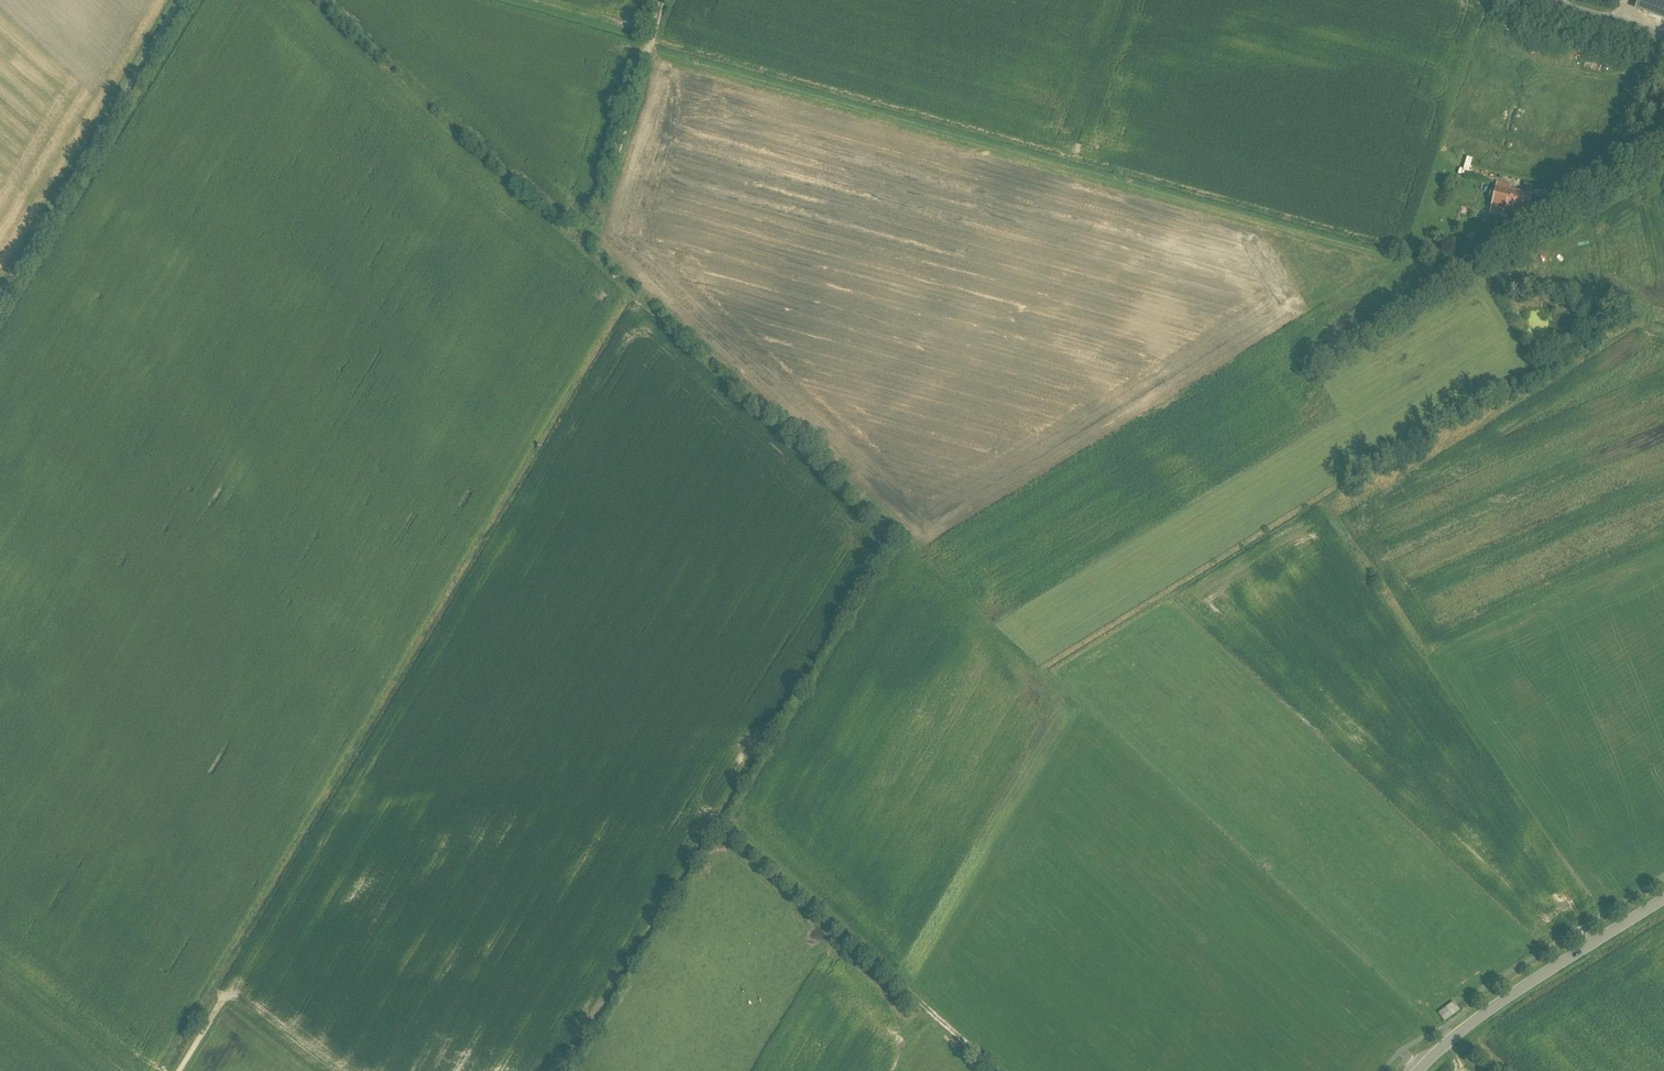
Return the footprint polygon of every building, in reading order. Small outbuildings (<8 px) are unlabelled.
[(1637,12),(1663,22),(1663,0),(1641,0),(1637,12)] [(1530,197),(1509,192),(1510,187),(1497,184),(1491,208),(1526,216),(1530,197)] [(1482,247),(1457,263),(1471,267),(1488,257),(1482,247)] [(1459,1012),(1453,1003),(1439,1014),(1445,1023),(1459,1012)]
